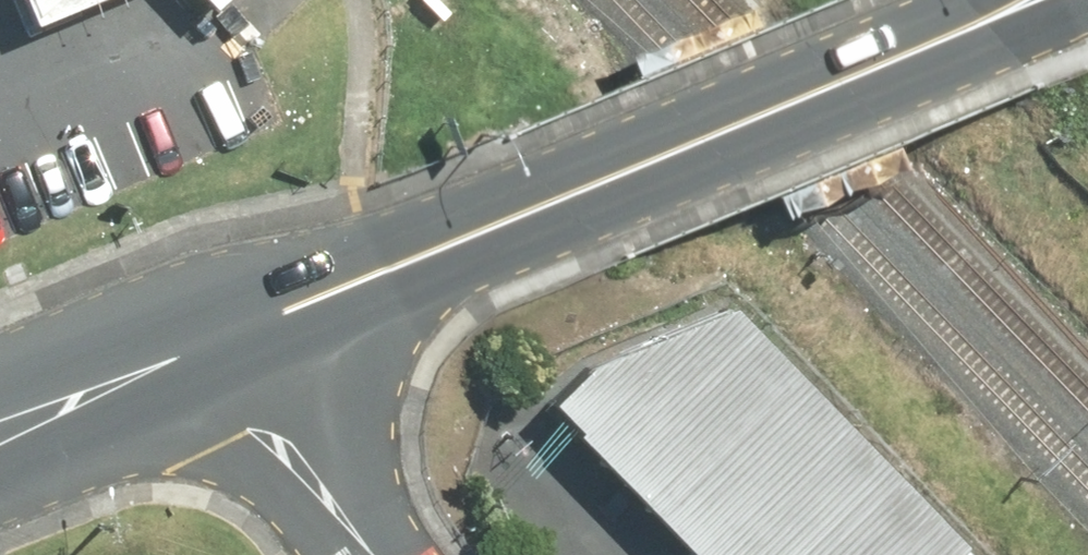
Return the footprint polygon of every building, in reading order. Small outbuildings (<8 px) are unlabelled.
[(42,28),(110,0),(29,0),(42,28)] [(221,9),(232,0),(212,0),(221,9)] [(702,297),(586,347),(526,404),(665,554),(944,554),(947,553),(702,297)]
